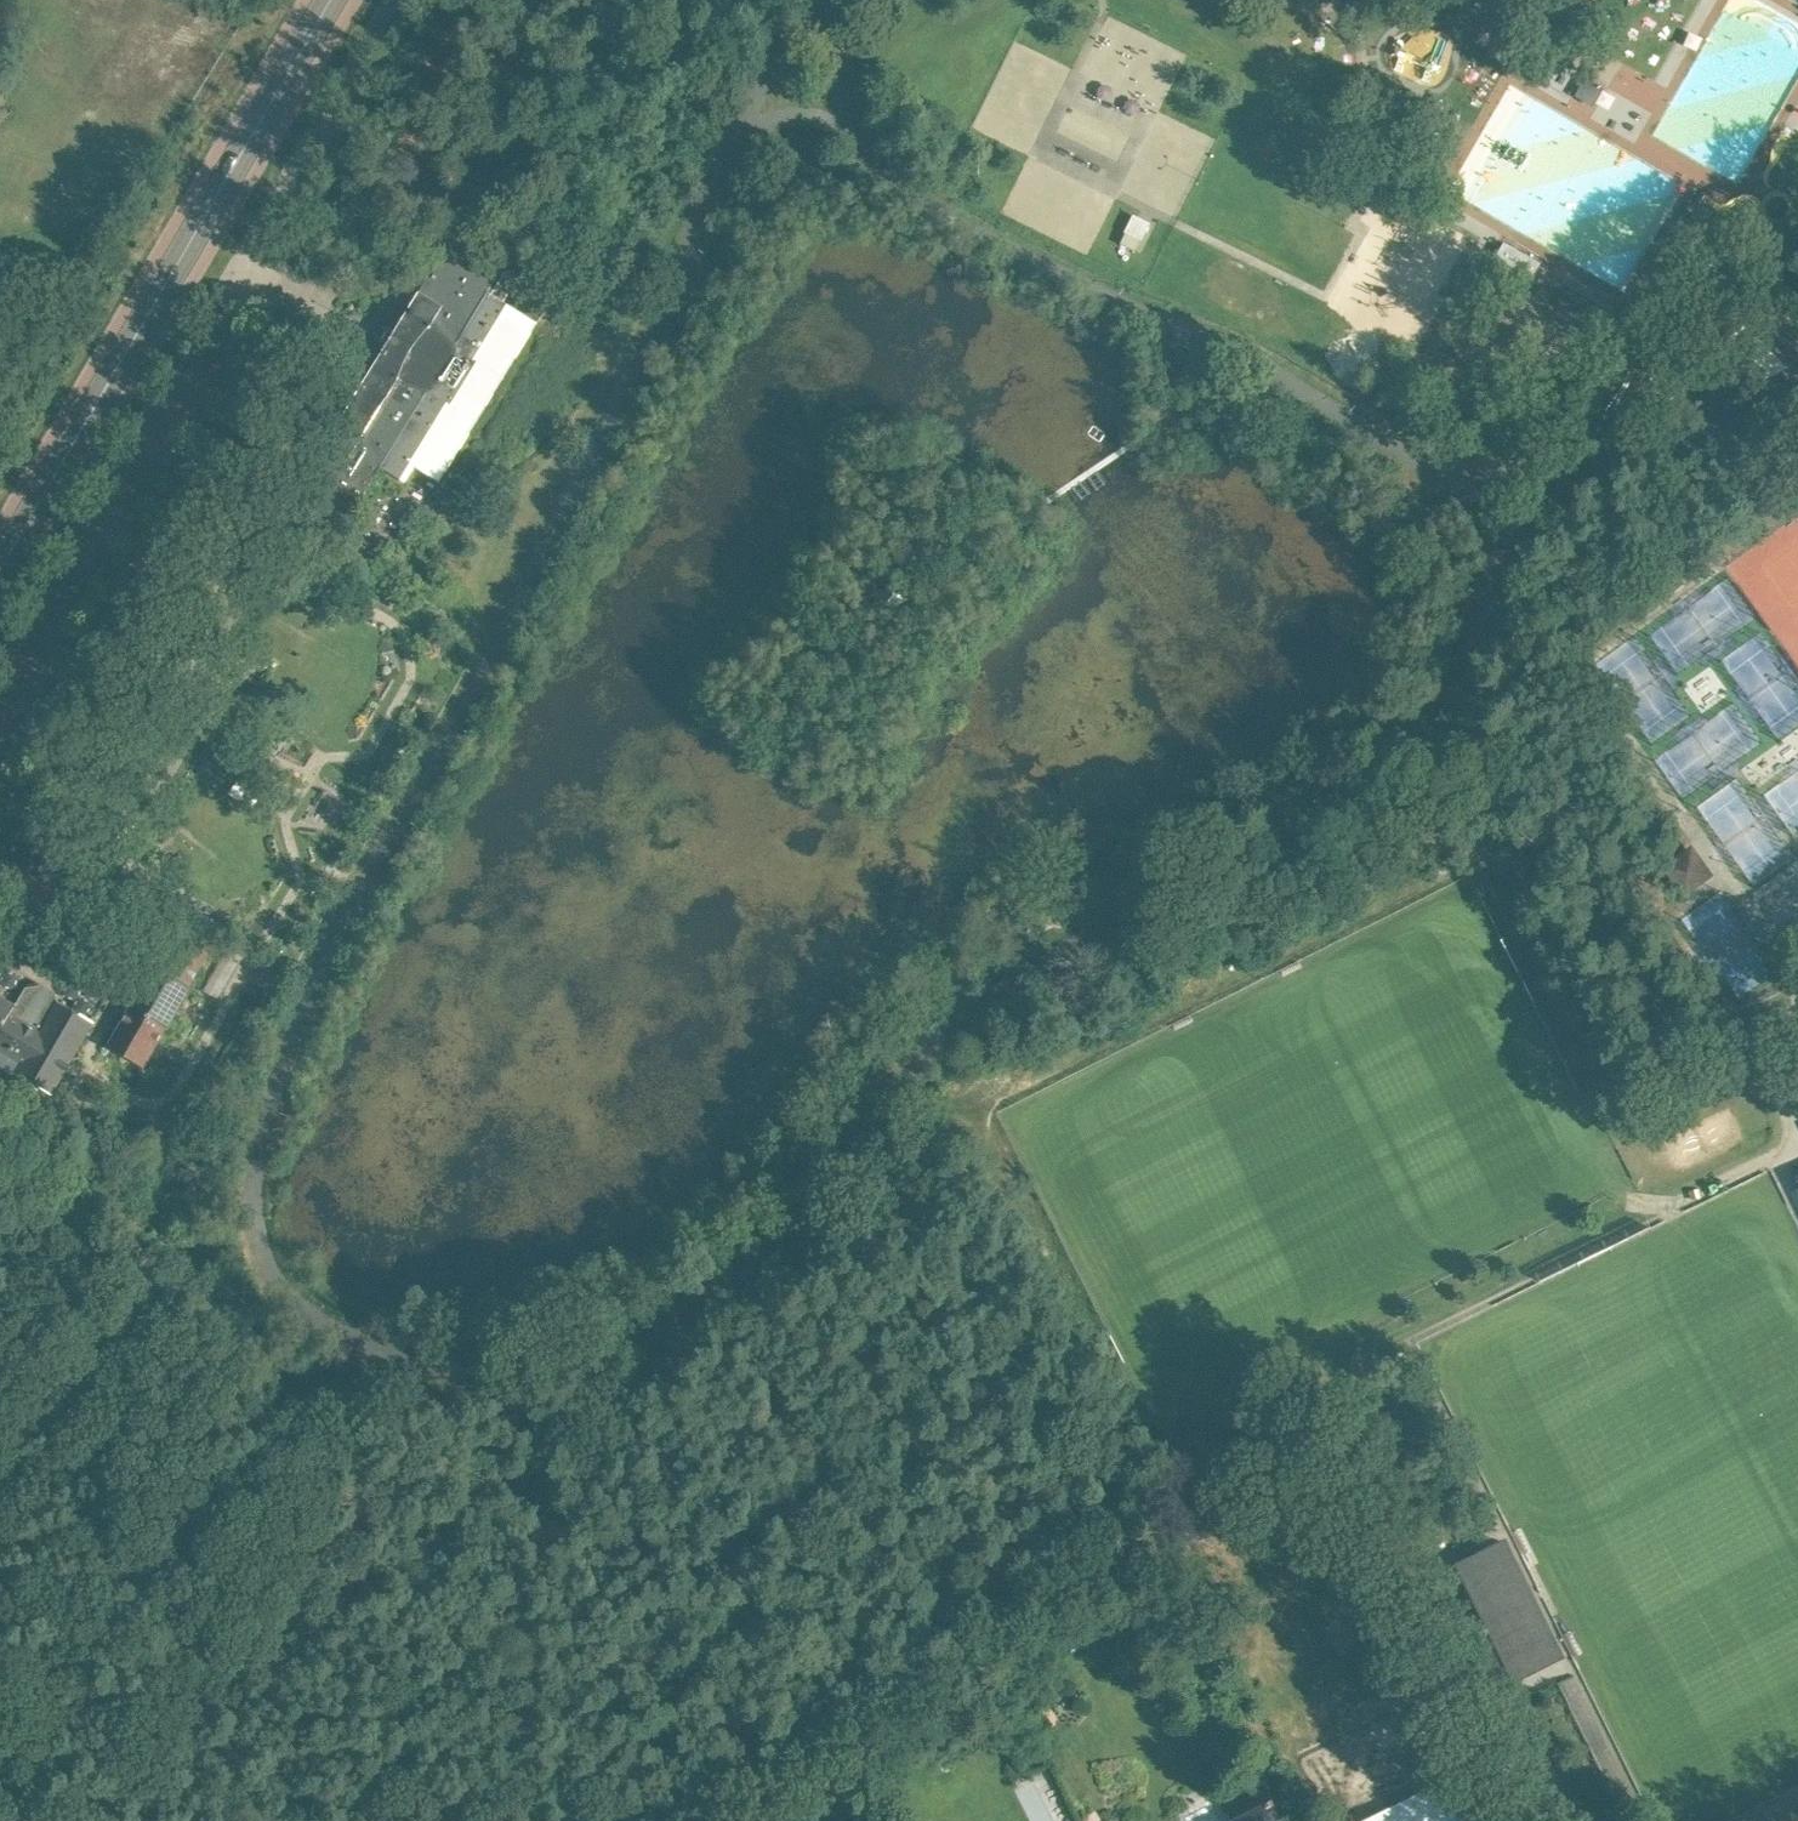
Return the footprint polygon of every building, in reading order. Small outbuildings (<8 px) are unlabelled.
[(1579,96),(1592,103),(1599,90),(1587,83),(1579,96)] [(485,243),(486,240),(465,228),(457,241),(455,239),(399,331),(398,330),(396,330),(395,330),(393,331),(392,332),(387,329),(380,341),(384,344),(384,345),(384,347),(385,349),(386,350),(387,351),(314,470),(332,480),(320,500),(351,519),(382,468),(406,483),(416,467),(440,482),(537,323),(505,304),(521,279),(508,271),(492,296),(488,293),(492,287),(503,270),(499,268),(501,264),(489,246),(489,245),(485,243)] [(1672,878),(1668,881),(1673,888),(1677,884),(1684,894),(1709,875),(1691,850),(1665,869),(1672,878)] [(154,965),(152,964),(128,1007),(130,1009),(108,1047),(144,1068),(166,1029),(168,1030),(192,987),(190,986),(212,947),(177,926),(154,965)] [(14,1069),(13,1071),(51,1093),(93,1022),(59,1003),(55,992),(40,983),(28,986),(16,1006),(0,997),(0,1062),(14,1069)] [(7,1086),(12,1077),(0,1069),(0,1082),(7,1086)] [(1502,1542),(1454,1565),(1484,1625),(1481,1626),(1483,1630),(1482,1630),(1485,1636),(1488,1634),(1490,1638),(1469,1648),(1493,1694),(1561,1660),(1502,1542)] [(1446,1780),(1387,1810),(1392,1820),(1466,1820),(1446,1780)] [(1281,1815),(1285,1813),(1270,1781),(1244,1794),(1257,1820),(1284,1820),(1281,1815)]
